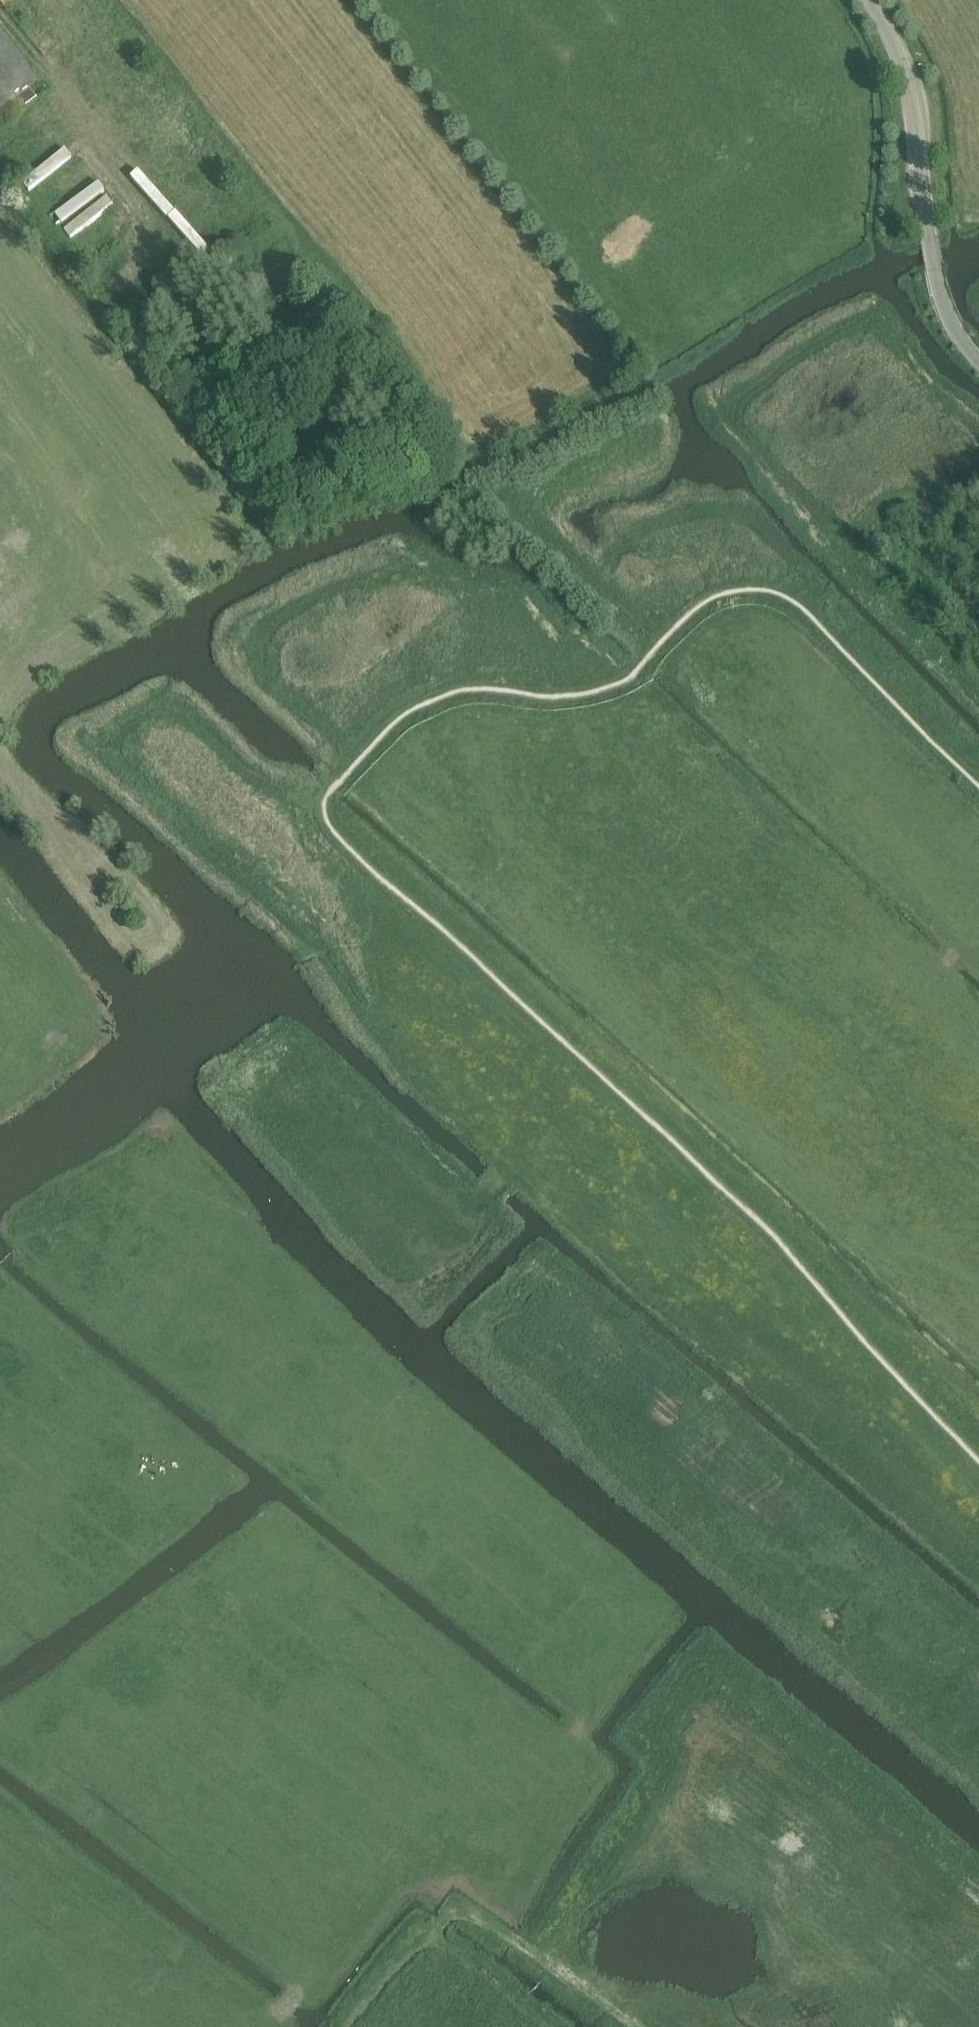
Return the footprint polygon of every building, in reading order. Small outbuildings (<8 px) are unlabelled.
[(0,129),(37,99),(29,90),(39,82),(0,33),(0,128),(0,129)]
